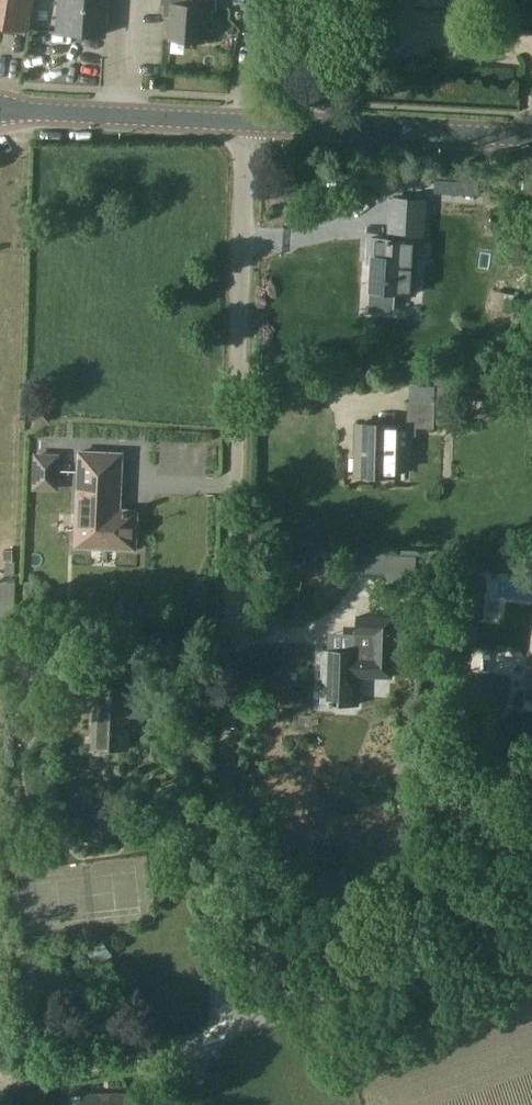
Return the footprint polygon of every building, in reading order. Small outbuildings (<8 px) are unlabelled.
[(27,30),(33,0),(0,0),(0,25),(27,30)] [(57,32),(104,35),(107,0),(60,0),(57,32)] [(163,17),(171,17),(170,40),(202,42),(204,20),(211,20),(212,0),(164,0),(163,17)] [(372,302),(389,304),(390,293),(415,294),(418,245),(423,245),(425,200),(390,198),(388,239),(368,238),(367,263),(372,263),(370,291),(373,292),(372,302)] [(363,305),(363,315),(382,316),(382,305),(363,305)] [(444,387),(412,387),(411,401),(407,401),(407,428),(434,428),(434,425),(445,425),(446,401),(444,401),(444,387)] [(355,475),(397,476),(399,425),(356,424),(355,475)] [(56,488),(57,457),(36,456),(35,488),(56,488)] [(119,493),(120,473),(78,471),(78,472),(82,473),(82,490),(77,490),(75,547),(95,547),(95,542),(112,543),(112,548),(135,549),(136,511),(115,510),(116,493),(119,493)] [(359,677),(391,678),(393,636),(393,637),(394,617),(356,615),(355,635),(359,635),(358,651),(323,650),(322,704),(358,705),(359,677)] [(127,749),(130,688),(96,687),(93,748),(127,749)] [(88,952),(97,966),(112,955),(102,941),(88,952)] [(82,1094),(82,1104),(126,1104),(126,1093),(82,1094)]
